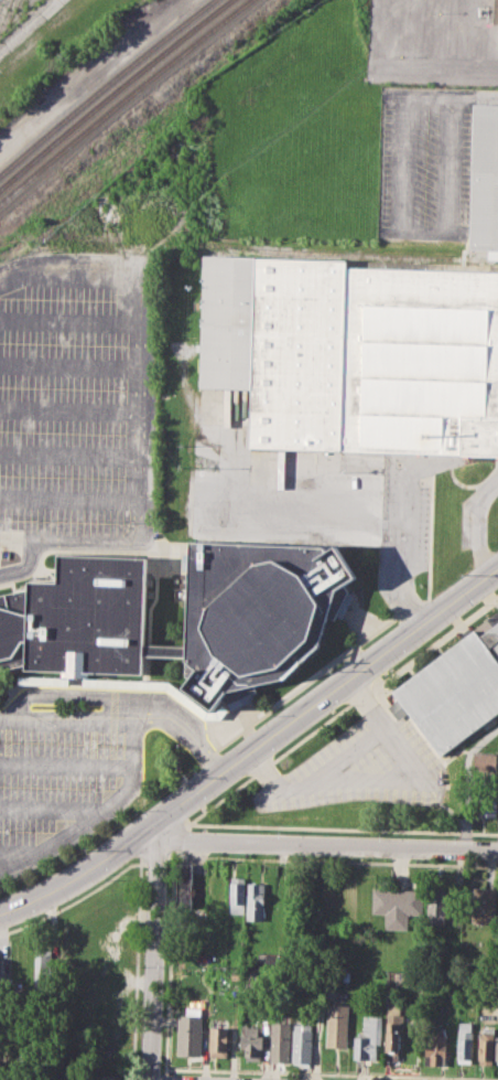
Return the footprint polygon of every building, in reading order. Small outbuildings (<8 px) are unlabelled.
[(481,106),(478,252),(497,253),(497,107),(481,106)] [(497,460),(497,274),(350,269),(350,261),(207,258),(203,389),(256,392),(253,448),(497,460)] [(28,666),(31,671),(148,676),(150,656),(187,659),(185,685),(218,713),(238,686),(292,675),(326,642),(346,588),(368,576),(347,543),(337,548),(198,539),(191,645),(149,643),(151,556),(66,554),(65,581),(36,580),(35,588),(0,596),(0,672),(28,666)] [(389,689),(497,611),(497,717),(437,761),(405,716),(398,721),(386,705),(396,698),(389,689)] [(474,753),(497,753),(496,771),(474,770),(474,753)] [(479,776),(497,777),(497,816),(477,815),(479,776)] [(175,863),(193,864),(192,906),(174,905),(175,863)] [(231,877),(245,877),(245,913),(230,913),(231,877)] [(248,883),(264,883),(263,919),(247,919),(248,883)] [(473,886),(495,887),(494,912),(472,911),(473,886)] [(371,888),(421,889),(421,915),(407,915),(407,929),(385,929),(385,912),(371,912),(371,888)] [(430,896),(446,896),(445,923),(430,923),(430,896)] [(35,952),(54,952),(53,992),(34,992),(35,952)] [(326,1005),(334,1005),(335,999),(344,999),(344,1005),(348,1005),(347,1047),(326,1046),(326,1005)] [(387,1001),(402,1001),(401,1050),(386,1050),(387,1001)] [(184,1006),(202,1006),(201,1054),(177,1052),(177,1015),(184,1015),(184,1006)] [(364,1015),(382,1015),(381,1059),(353,1058),(354,1036),(362,1036),(364,1015)] [(271,1022),(290,1022),(289,1061),(270,1061),(271,1022)] [(459,1022),(473,1022),(472,1059),(458,1059),(459,1022)] [(293,1023),(312,1023),(311,1062),(293,1062),(293,1023)] [(240,1025),(260,1026),(259,1035),(266,1035),(266,1048),(258,1048),(258,1058),(245,1058),(245,1047),(240,1047),(240,1025)] [(484,1026),(494,1027),(494,1063),(478,1063),(479,1031),(484,1031),(484,1026)] [(210,1027),(229,1027),(228,1056),(209,1056),(210,1027)] [(426,1028),(447,1029),(445,1066),(425,1065),(426,1028)]
